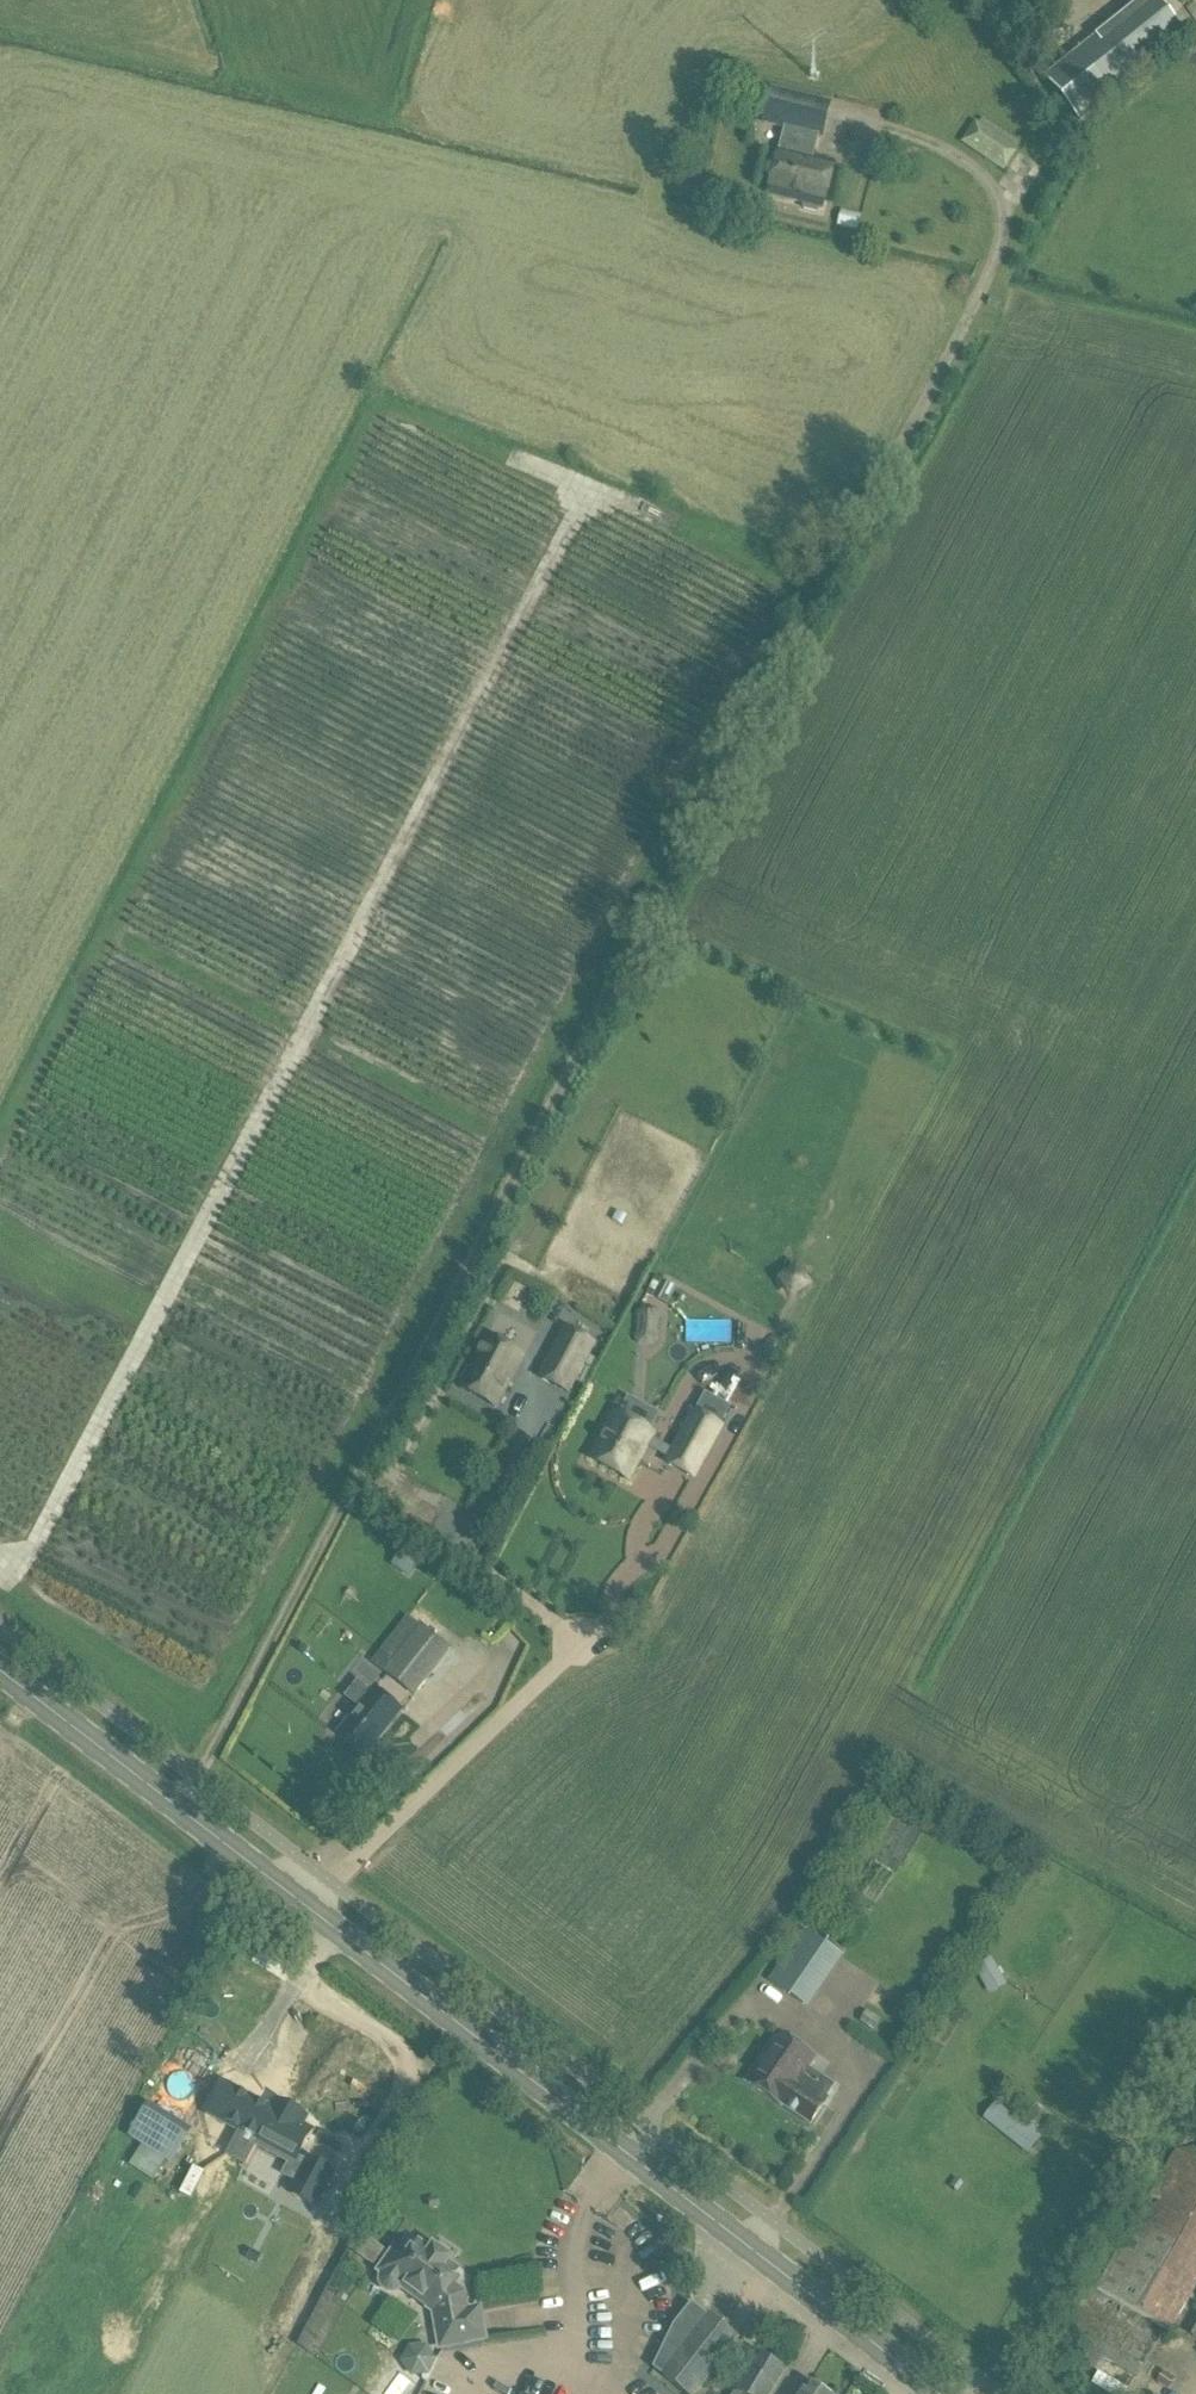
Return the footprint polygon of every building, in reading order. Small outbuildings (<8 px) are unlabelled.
[(1047,82),(1081,125),(1188,40),(1156,0),(1151,0),(1047,82)] [(771,87),(764,120),(787,125),(782,148),(781,147),(770,197),(794,203),(792,211),(810,215),(812,208),(822,210),(834,159),(814,155),(819,132),(823,133),(827,116),(799,110),(802,94),(771,87)] [(977,122),(960,144),(1008,176),(1023,153),(977,122)] [(843,211),(839,227),(857,232),(861,217),(843,211)] [(516,1327),(514,1331),(535,1338),(549,1297),(503,1280),(490,1317),(516,1327)] [(639,1320),(637,1341),(640,1345),(652,1347),(656,1343),(658,1322),(655,1317),(643,1316),(639,1320)] [(566,1331),(539,1379),(567,1395),(594,1347),(566,1331)] [(487,1339),(459,1389),(495,1409),(523,1358),(487,1339)] [(751,1378),(711,1343),(684,1374),(724,1409),(751,1378)] [(614,1415),(589,1461),(626,1482),(645,1448),(668,1461),(671,1456),(648,1443),(652,1436),(614,1415)] [(668,1461),(666,1466),(692,1481),(720,1431),(694,1416),(671,1456),(668,1461)] [(444,1487),(440,1498),(457,1505),(462,1493),(444,1487)] [(409,1616),(371,1662),(416,1698),(453,1651),(409,1616)] [(375,1691),(340,1735),(367,1758),(403,1714),(375,1691)] [(805,1932),(769,1984),(806,2009),(841,1958),(805,1932)] [(984,1958),(972,1964),(987,1993),(999,1987),(984,1958)] [(889,2011),(895,1997),(880,1991),(874,2005),(889,2011)] [(873,2032),(880,2022),(867,2013),(861,2023),(873,2032)] [(779,2034),(746,2083),(785,2109),(786,2108),(812,2126),(825,2106),(823,2105),(835,2088),(810,2071),(818,2060),(779,2034)] [(311,2097),(347,2120),(366,2090),(308,2053),(278,2102),(299,2115),(311,2097)] [(227,2089),(213,2115),(242,2131),(228,2156),(246,2165),(247,2166),(256,2148),(255,2147),(273,2114),(227,2089)] [(1001,2101),(984,2121),(1029,2157),(1045,2137),(1001,2101)] [(273,2114),(255,2147),(256,2148),(289,2165),(283,2176),(296,2183),(306,2164),(297,2159),(311,2134),(300,2128),(305,2119),(279,2105),(278,2104),(273,2114)] [(186,2134),(149,2111),(136,2133),(173,2156),(186,2134)] [(1097,2294),(1164,2330),(1173,2336),(1193,2300),(1195,2302),(1195,2122),(1097,2294)] [(296,2183),(290,2195),(315,2209),(334,2175),(308,2161),(306,2164),(296,2183)] [(383,2278),(382,2283),(385,2287),(389,2290),(394,2291),(399,2288),(401,2285),(434,2307),(435,2306),(441,2310),(442,2318),(437,2319),(442,2347),(483,2340),(478,2312),(465,2314),(462,2297),(448,2287),(456,2275),(444,2266),(447,2262),(433,2252),(430,2257),(418,2248),(409,2261),(397,2252),(383,2272),(385,2273),(383,2278)] [(1097,2294),(1072,2339),(1137,2377),(1164,2330),(1097,2294)] [(685,2393),(697,2393),(738,2342),(708,2318),(708,2319),(693,2307),(675,2329),(655,2370),(685,2393)] [(785,2374),(758,2358),(736,2393),(773,2393),(785,2374)] [(1158,2382),(1170,2389),(1176,2379),(1163,2372),(1158,2382)] [(1127,2389),(1098,2373),(1092,2385),(1109,2393),(1124,2393),(1127,2389)]
